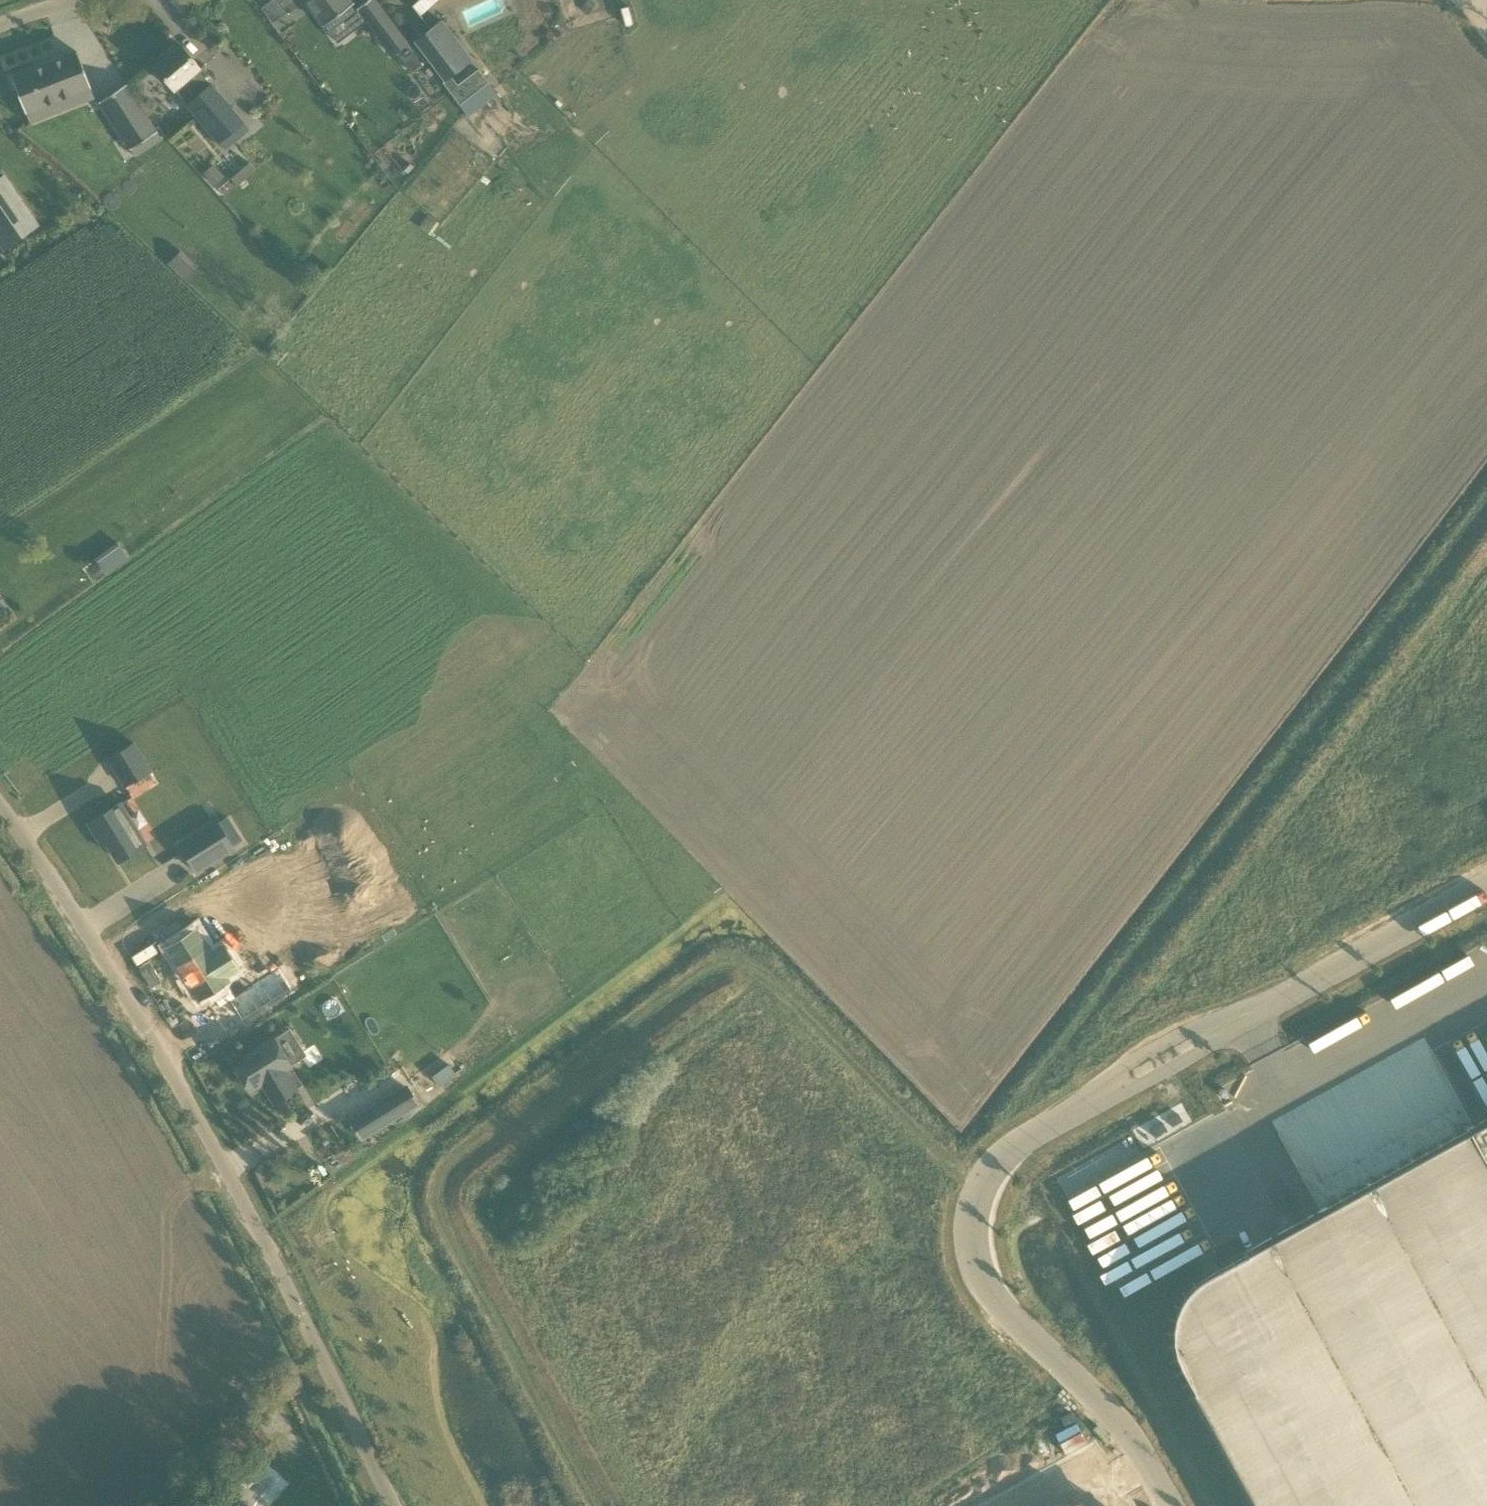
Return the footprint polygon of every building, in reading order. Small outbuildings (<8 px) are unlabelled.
[(368,20),(378,35),(393,23),(376,0),(368,0),(358,7),(359,9),(356,10),(352,5),(353,3),(351,0),(306,0),(325,25),(341,12),(355,30),(368,20)] [(410,4),(420,15),(436,0),(415,0),(410,4)] [(414,40),(445,81),(472,61),(441,20),(414,40)] [(243,122),(211,84),(208,87),(196,72),(200,68),(181,45),(155,67),(174,90),(175,89),(188,104),(187,105),(219,142),(243,122)] [(421,64),(407,46),(397,53),(412,72),(421,64)] [(81,51),(12,77),(24,110),(46,101),(49,111),(72,102),(70,96),(95,87),(81,51)] [(449,91),(459,104),(488,82),(478,69),(449,91)] [(102,99),(133,147),(157,131),(125,84),(102,99)] [(223,175),(214,166),(205,174),(214,184),(223,175)] [(37,225),(4,176),(0,178),(0,241),(4,248),(37,225)] [(194,261),(181,276),(186,281),(199,266),(194,261)] [(118,543),(92,556),(100,571),(125,559),(118,543)] [(151,770),(134,742),(108,759),(125,786),(151,770)] [(145,844),(120,803),(89,822),(103,846),(108,843),(119,861),(145,844)] [(216,821),(179,845),(196,872),(233,848),(216,821)] [(197,935),(169,951),(185,978),(181,980),(187,990),(190,989),(199,1004),(209,998),(218,1013),(229,1007),(240,1026),(290,997),(278,976),(234,1002),(226,988),(227,987),(197,935)] [(264,1082),(269,1089),(267,1091),(274,1103),(297,1089),(285,1070),(291,1066),(273,1037),(233,1063),(250,1091),(264,1082)] [(376,1103),(362,1111),(374,1132),(419,1104),(410,1088),(378,1107),(376,1103)] [(1468,1129),(1486,1163),(1486,1119),(1468,1129)] [(1175,1335),(1175,1340),(1176,1345),(1176,1350),(1177,1355),(1179,1360),(1180,1365),(1194,1389),(1192,1390),(1256,1505),(1486,1505),(1486,1163),(1468,1129),(1327,1207),(1246,1251),(1247,1253),(1219,1268),(1215,1270),(1211,1273),(1206,1276),(1203,1279),(1199,1282),(1195,1286),(1192,1289),(1189,1293),(1186,1297),(1184,1302),(1182,1306),(1180,1311),(1178,1316),(1177,1321),(1176,1325),(1176,1330),(1175,1335)] [(1045,1505),(1134,1505),(1125,1490),(1103,1502),(1092,1481),(1045,1505)]
